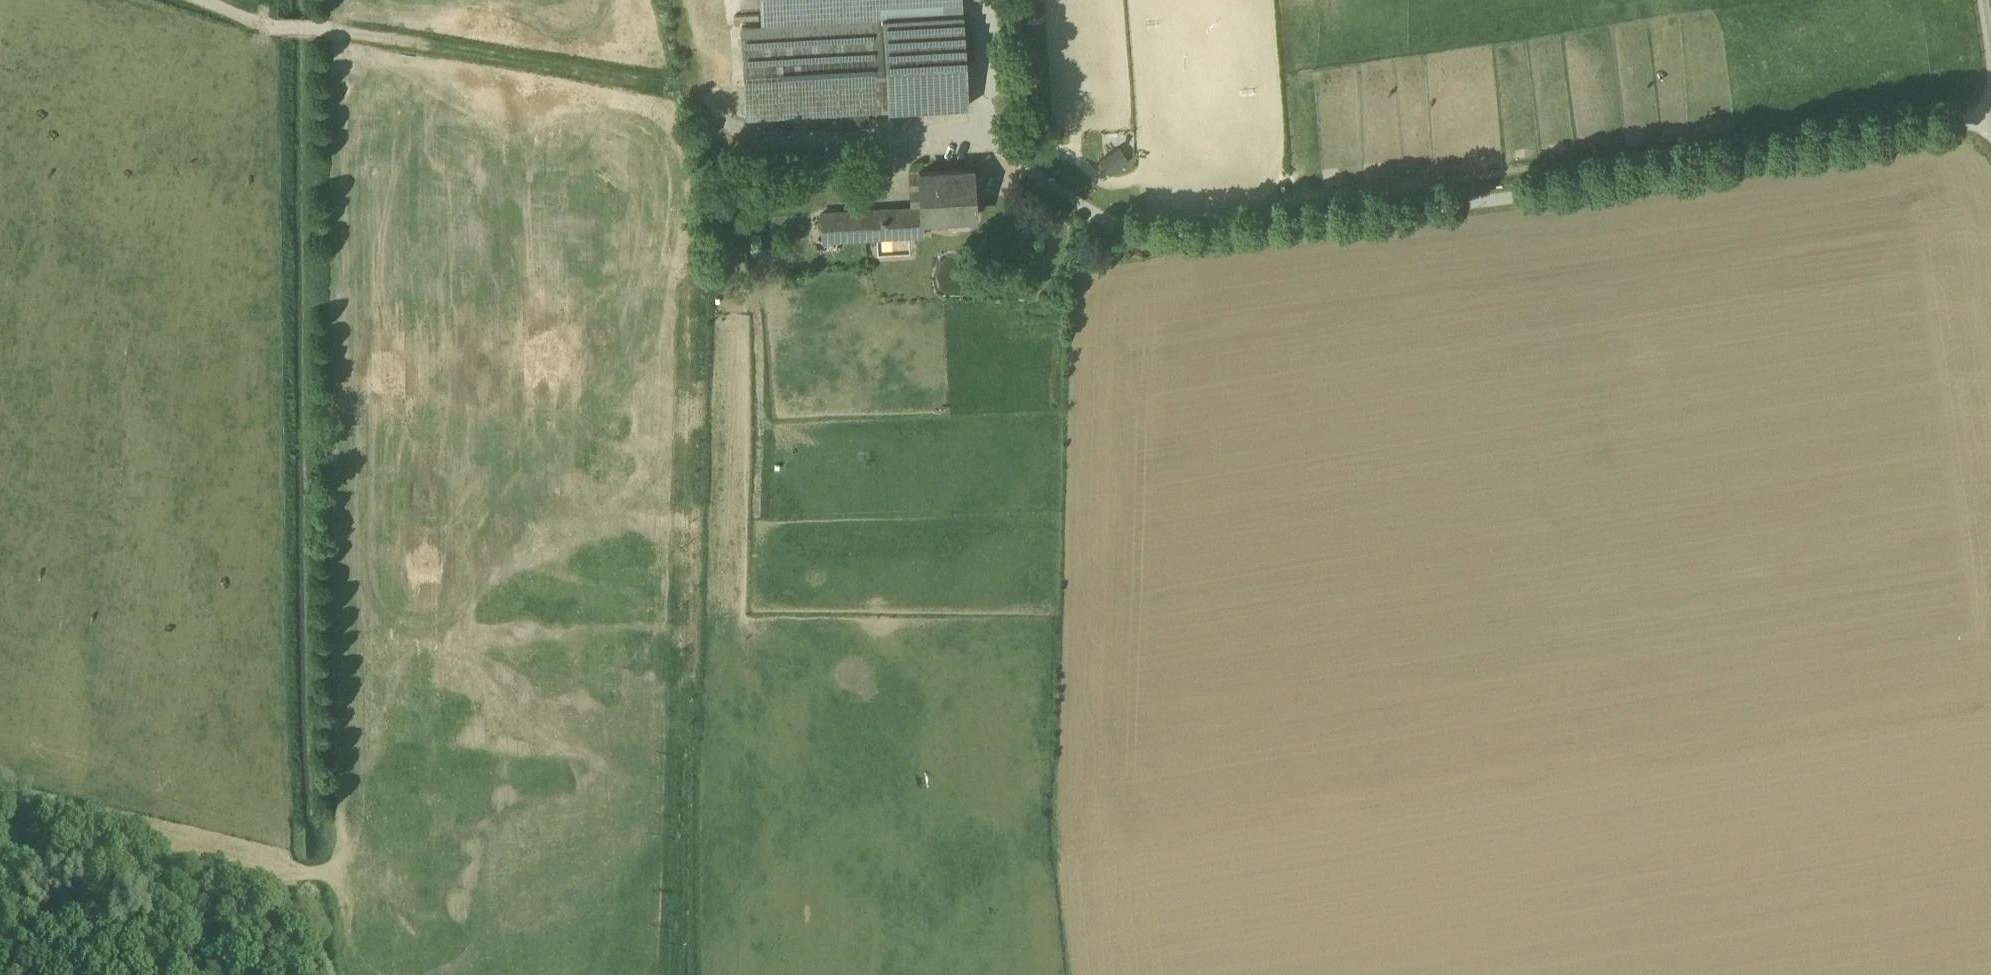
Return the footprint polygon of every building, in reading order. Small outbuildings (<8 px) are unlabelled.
[(762,24),(886,18),(902,17),(901,0),(761,0),(762,24)] [(902,17),(944,14),(943,0),(901,0),(902,17)] [(944,14),(963,13),(963,0),(943,0),(944,14)] [(902,17),(886,18),(891,109),(969,105),(966,59),(974,59),(972,18),(964,18),(964,13),(963,13),(944,14),(902,17)] [(762,24),(743,25),(748,117),(836,113),(869,111),(891,109),(886,18),(762,24)] [(869,111),(836,113),(837,125),(870,123),(869,111)] [(1114,151),(1101,160),(1110,172),(1123,164),(1114,151)] [(974,169),(922,172),(924,208),(925,218),(926,218),(977,214),(974,169)] [(924,208),(871,210),(872,237),(927,234),(926,218),(925,218),(924,208)] [(871,210),(826,213),(827,239),(872,237),(871,210)] [(911,252),(911,238),(884,237),(884,251),(911,252)]
